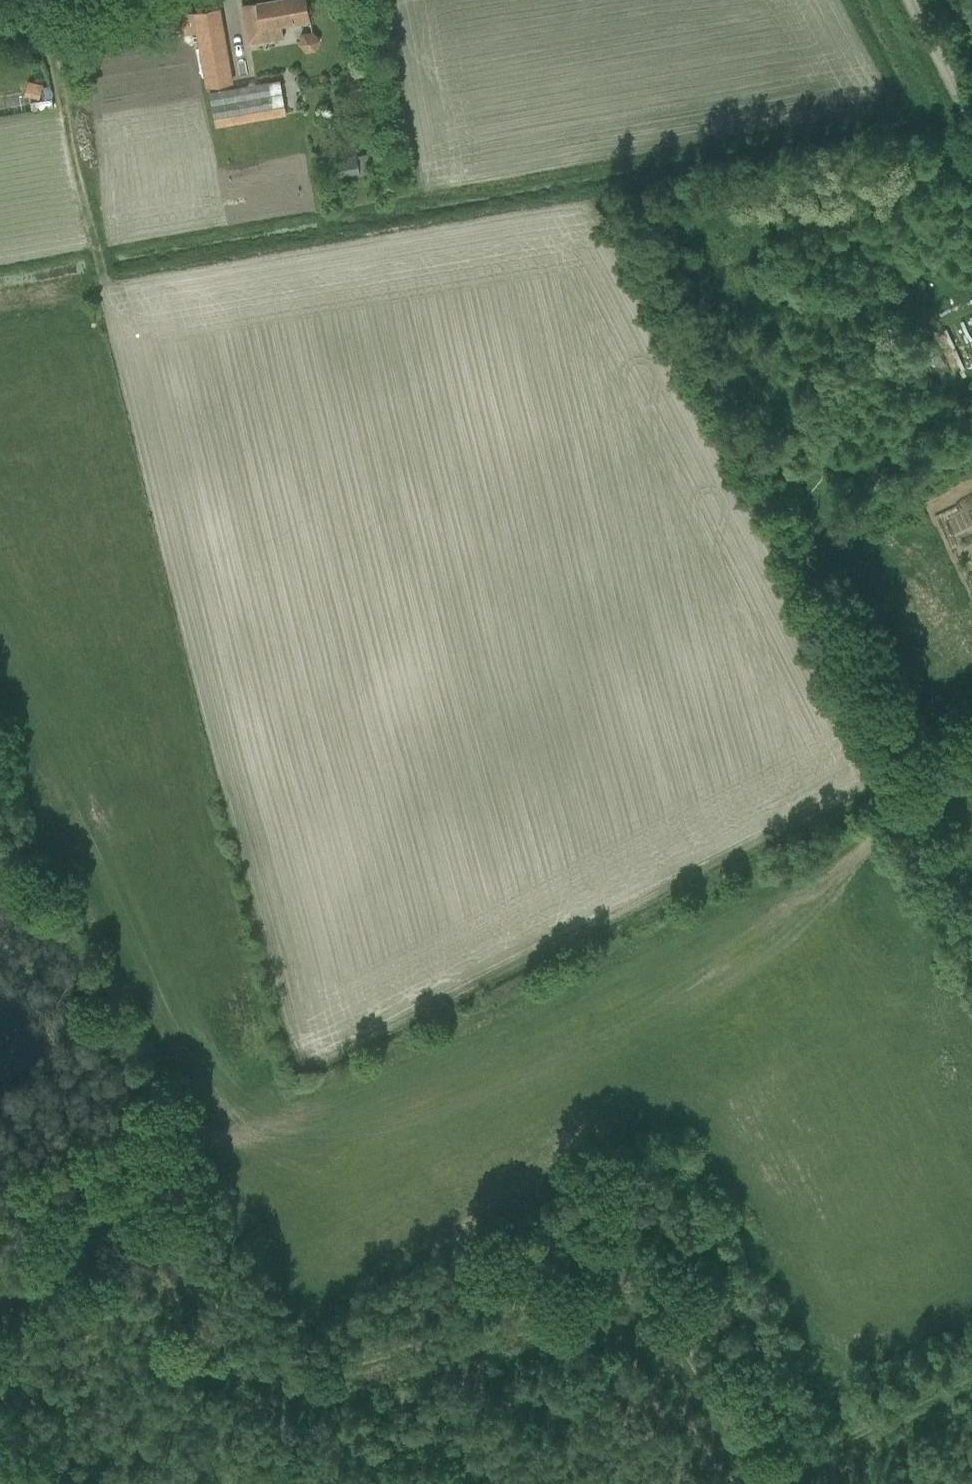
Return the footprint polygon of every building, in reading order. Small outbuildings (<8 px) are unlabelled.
[(308,0),(269,0),(243,5),(249,43),(284,37),(281,22),(310,17),(308,0)] [(223,26),(197,30),(207,86),(232,82),(223,26)] [(314,31),(303,33),(299,44),(306,53),(318,51),(322,40),(314,31)] [(361,77),(350,79),(352,92),(363,91),(361,77)] [(43,84),(28,81),(25,95),(40,99),(43,84)] [(216,128),(233,125),(231,115),(215,118),(216,128)] [(369,153),(358,155),(358,154),(333,158),(337,179),(361,175),(372,173),(369,153)]
